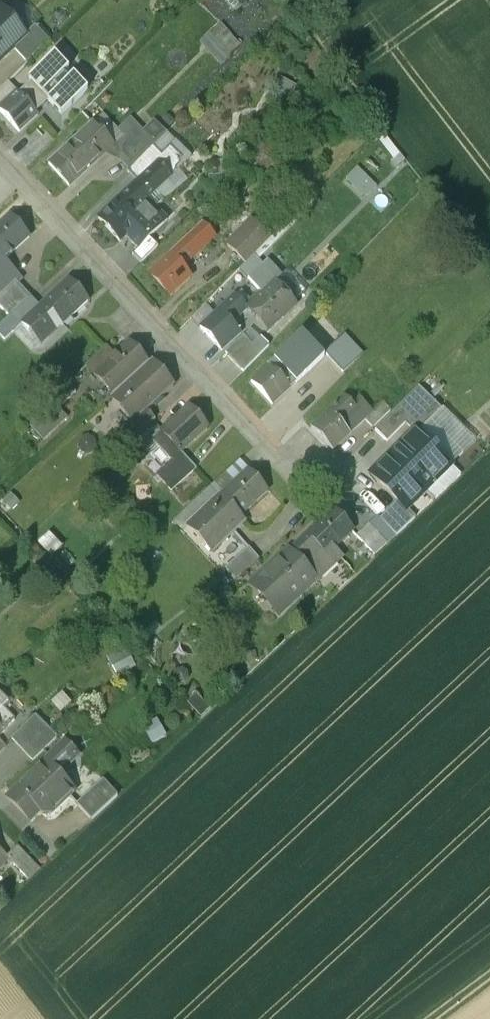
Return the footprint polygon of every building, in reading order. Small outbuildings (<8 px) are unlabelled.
[(12,48),(19,42),(18,40),(7,28),(13,23),(0,9),(0,59),(12,48)] [(224,64),(244,42),(220,21),(200,43),(224,64)] [(34,25),(18,40),(19,42),(12,48),(26,62),(48,40),(34,25)] [(27,79),(30,82),(18,94),(15,91),(0,105),(0,113),(18,132),(37,114),(36,112),(48,101),(61,114),(86,90),(53,55),(27,79)] [(0,88),(0,105),(15,91),(7,81),(0,88)] [(95,121),(49,165),(71,188),(117,144),(95,121)] [(140,129),(115,151),(132,167),(167,133),(156,122),(144,133),(140,129)] [(138,183),(100,220),(121,242),(126,236),(139,249),(167,220),(147,199),(171,178),(166,173),(181,157),(171,147),(162,156),(138,183)] [(0,224),(0,276),(11,266),(5,259),(30,236),(10,214),(0,224)] [(228,242),(248,262),(274,235),(254,215),(228,242)] [(205,223),(151,275),(173,298),(192,280),(183,270),(218,237),(205,223)] [(10,316),(29,299),(17,285),(23,279),(11,266),(0,276),(0,305),(10,316)] [(295,302),(261,266),(248,279),(261,294),(252,303),(258,309),(258,321),(267,331),(295,302)] [(38,308),(22,323),(23,324),(42,344),(89,300),(70,279),(38,308)] [(234,296),(201,328),(221,350),(240,333),(232,324),(247,309),(234,296)] [(0,326),(0,335),(5,340),(23,324),(22,323),(38,308),(29,299),(10,316),(0,326)] [(269,366),(252,382),(273,405),(290,388),(324,357),(302,333),(267,364),(269,366)] [(345,335),(326,353),(343,371),(362,353),(345,335)] [(225,353),(243,372),(268,346),(260,338),(252,345),(243,336),(225,353)] [(114,357),(106,348),(88,367),(114,396),(122,390),(148,366),(128,344),(114,357)] [(148,366),(122,390),(130,399),(127,401),(129,403),(123,408),(136,423),(148,412),(175,387),(152,362),(148,366)] [(418,387),(375,431),(387,442),(405,424),(430,399),(418,387)] [(345,396),(311,428),(332,450),(350,433),(341,424),(357,409),(352,404),(345,396)] [(357,409),(341,424),(350,433),(365,419),(374,411),(360,397),(352,404),(357,409)] [(430,399),(405,424),(414,433),(417,430),(420,433),(442,410),(430,399)] [(374,411),(365,419),(372,427),(391,410),(383,402),(374,411)] [(186,405),(150,439),(170,461),(156,474),(172,491),(196,469),(180,451),(206,427),(186,405)] [(442,410),(420,433),(452,467),(475,444),(442,410)] [(131,424),(120,434),(129,444),(156,420),(148,412),(136,423),(132,426),(131,424)] [(414,433),(389,456),(425,493),(452,467),(420,433),(417,430),(414,433)] [(389,456),(371,474),(398,502),(406,511),(407,510),(425,493),(389,456)] [(425,493),(434,501),(461,476),(452,467),(425,493)] [(247,471),(188,525),(212,552),(246,521),(241,516),(267,493),(247,471)] [(398,502),(380,519),(396,537),(414,520),(416,519),(407,510),(406,511),(398,502)] [(332,510),(305,535),(309,539),(292,555),(316,581),(340,559),(332,550),(352,531),(332,510)] [(369,525),(356,537),(373,556),(386,544),(369,525)] [(249,550),(226,570),(235,581),(258,560),(249,550)] [(283,555),(257,579),(267,591),(260,597),(274,612),(293,594),(297,598),(316,581),(292,555),(283,555)] [(0,694),(0,735),(14,721),(2,708),(8,702),(0,694)] [(38,716),(12,739),(32,761),(58,739),(38,716)] [(64,742),(6,796),(30,820),(39,812),(42,815),(51,812),(73,792),(55,773),(75,754),(64,742)] [(102,780),(76,805),(91,821),(117,797),(102,780)] [(36,867),(18,848),(7,858),(8,860),(25,878),(36,867)] [(8,860),(7,858),(0,851),(0,867),(8,860)]
